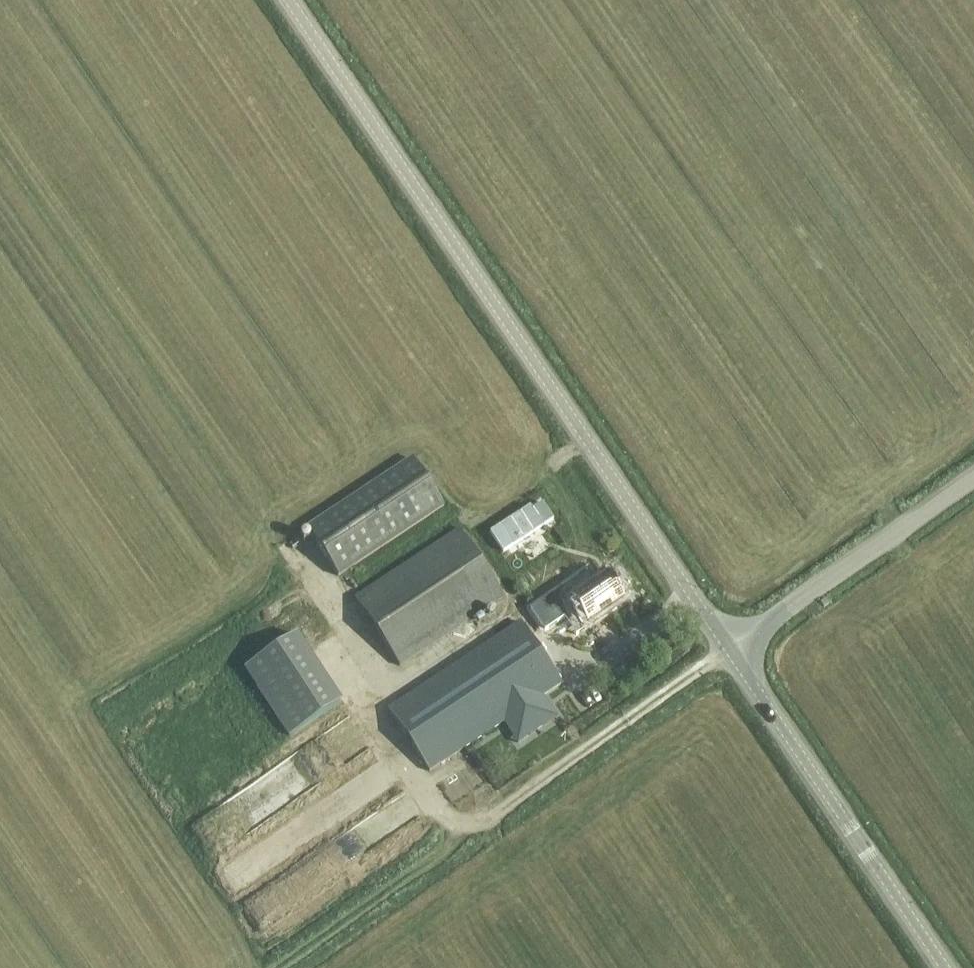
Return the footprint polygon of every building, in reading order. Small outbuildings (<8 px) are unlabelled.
[(444,506),(413,459),(307,529),(338,576),(444,506)] [(504,596),(459,529),(354,598),(398,666),(504,596)] [(597,584),(588,571),(531,609),(545,630),(578,608),(587,622),(622,598),(608,577),(597,584)] [(454,666),(389,710),(429,771),(495,727),(504,722),(519,744),(558,718),(543,696),(562,684),(545,659),(528,634),(520,622),(519,623),(454,666)] [(341,705),(295,634),(244,667),(290,738),(341,705)]
